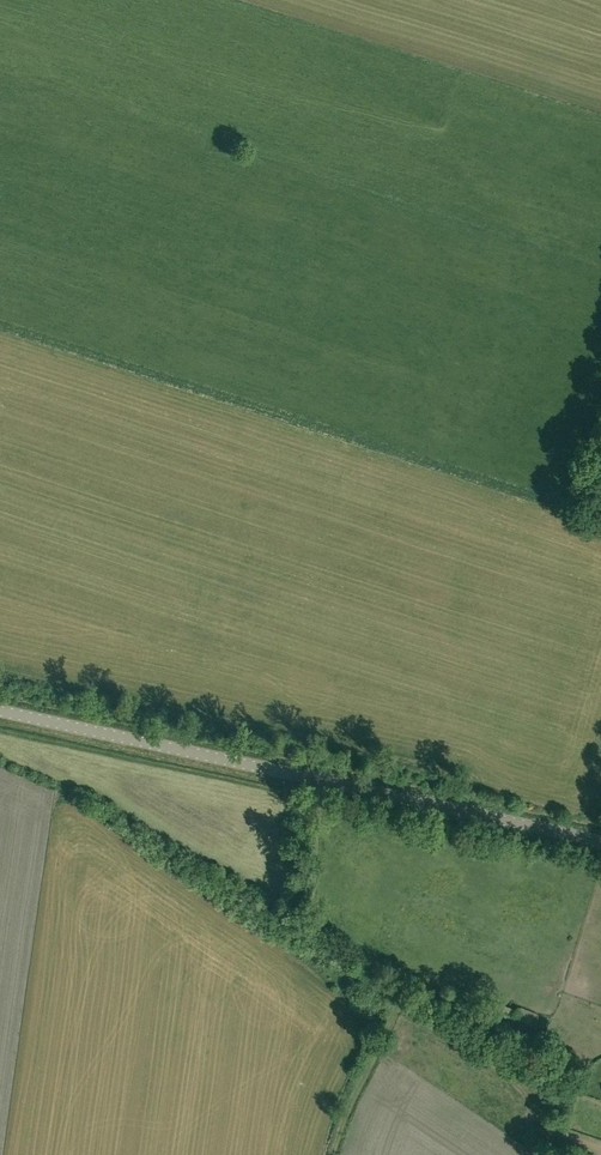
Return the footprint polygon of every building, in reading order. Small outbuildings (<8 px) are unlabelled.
[(548,1030),(545,1038),(556,1042),(558,1035),(548,1030)] [(564,1140),(556,1154),(594,1154),(564,1140)]
